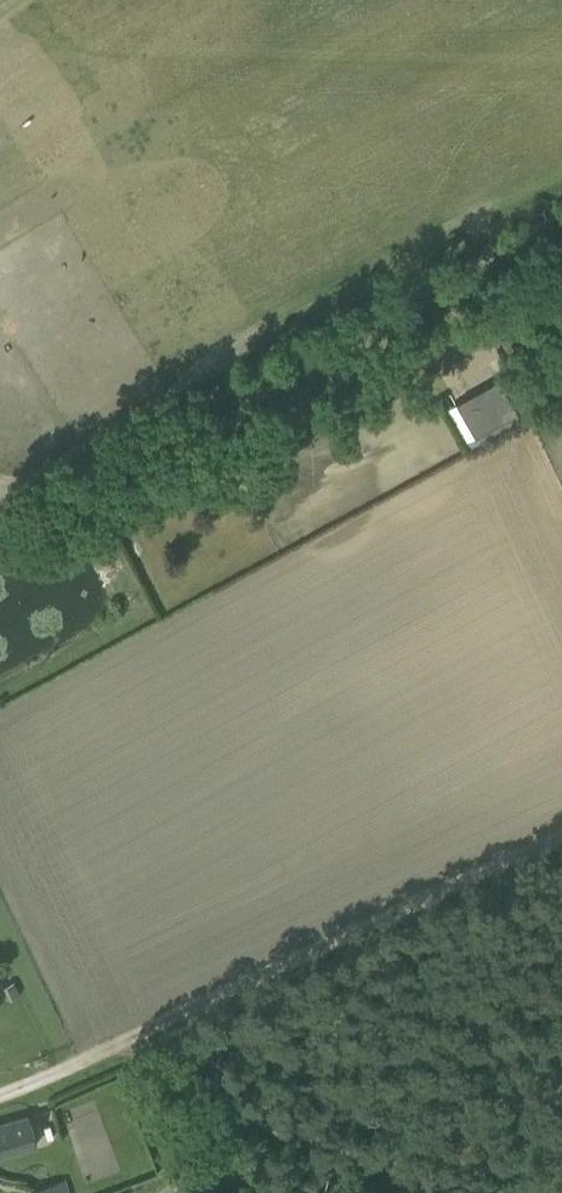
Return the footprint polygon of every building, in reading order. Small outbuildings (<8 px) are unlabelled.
[(36,1144),(27,1113),(0,1121),(0,1155),(36,1144)] [(23,1192),(24,1192),(51,1192),(48,1184),(23,1192)]
